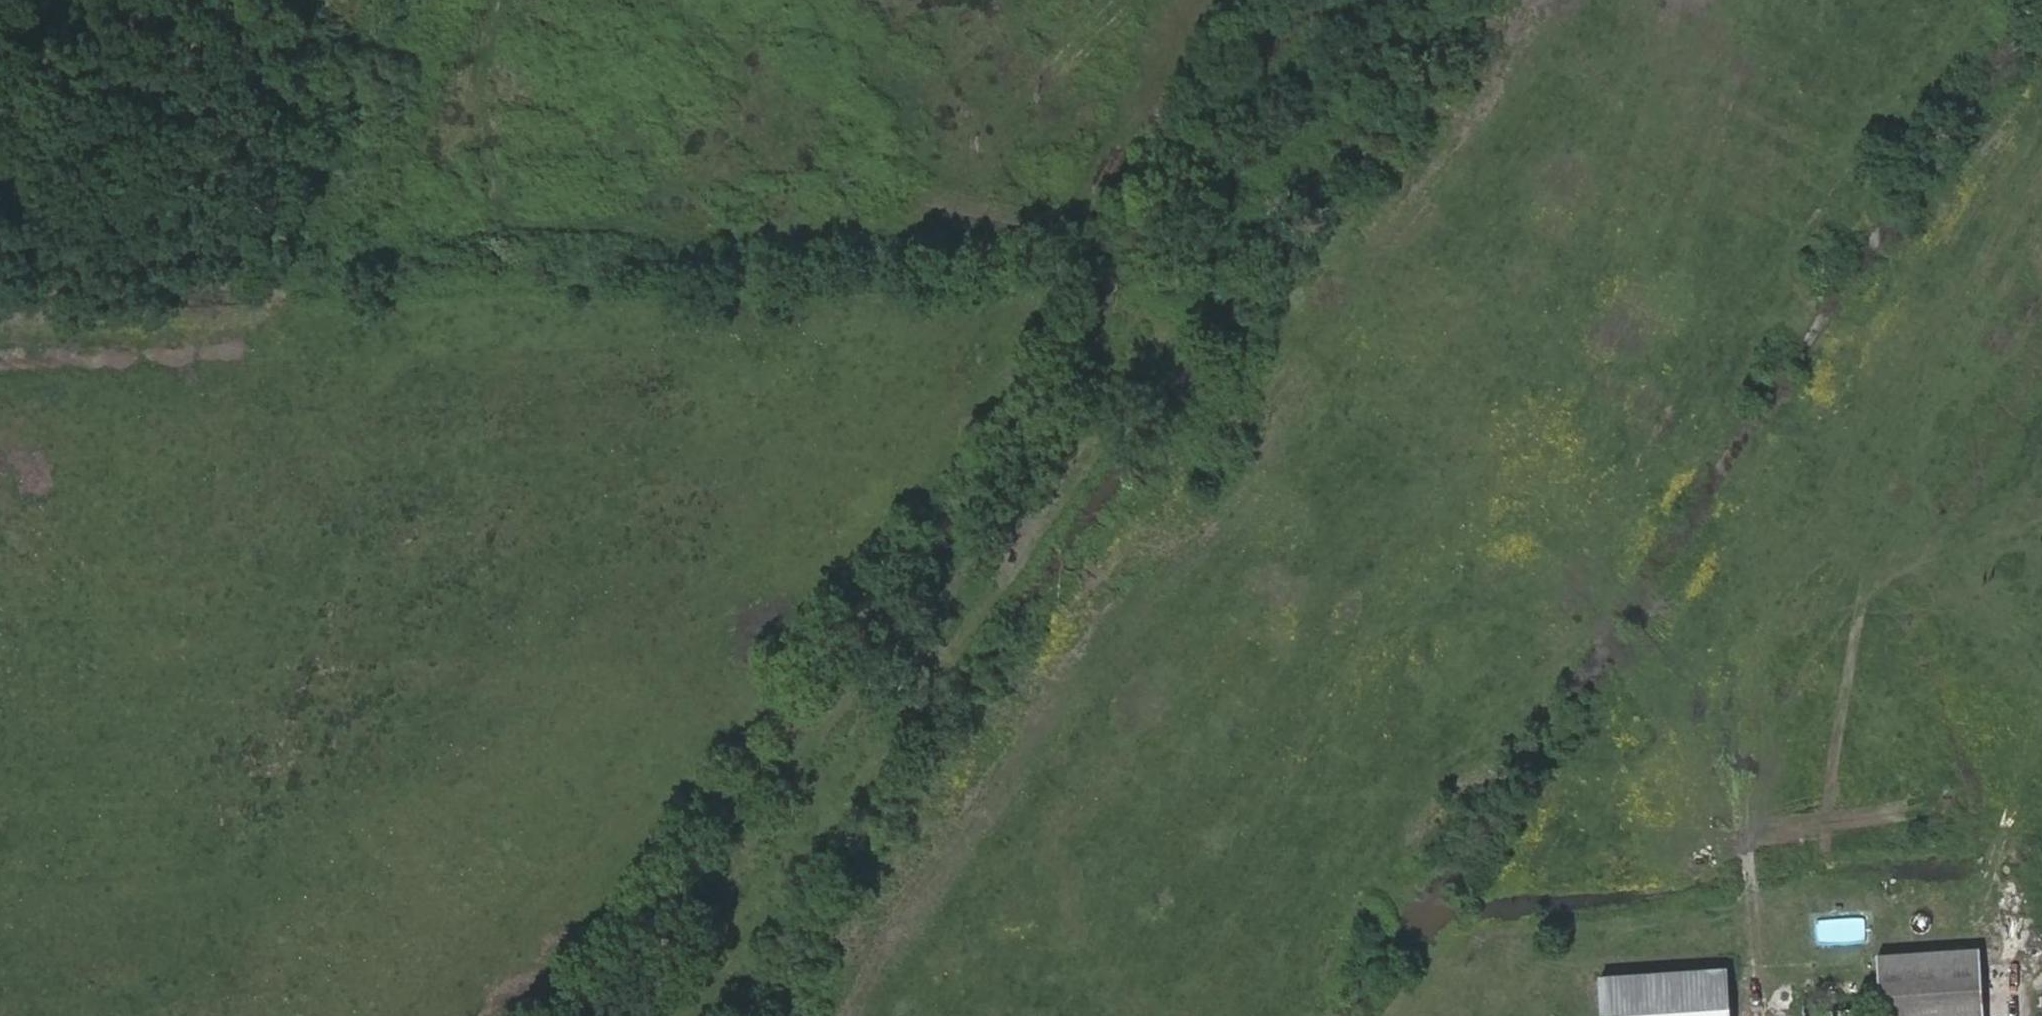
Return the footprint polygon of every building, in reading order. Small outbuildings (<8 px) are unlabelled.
[(1803,971),(1806,1015),(1972,1015),(1967,956),(1907,960),(1907,965),(1803,971)] [(1603,973),(1605,1015),(1729,1015),(1724,964),(1603,973)]
